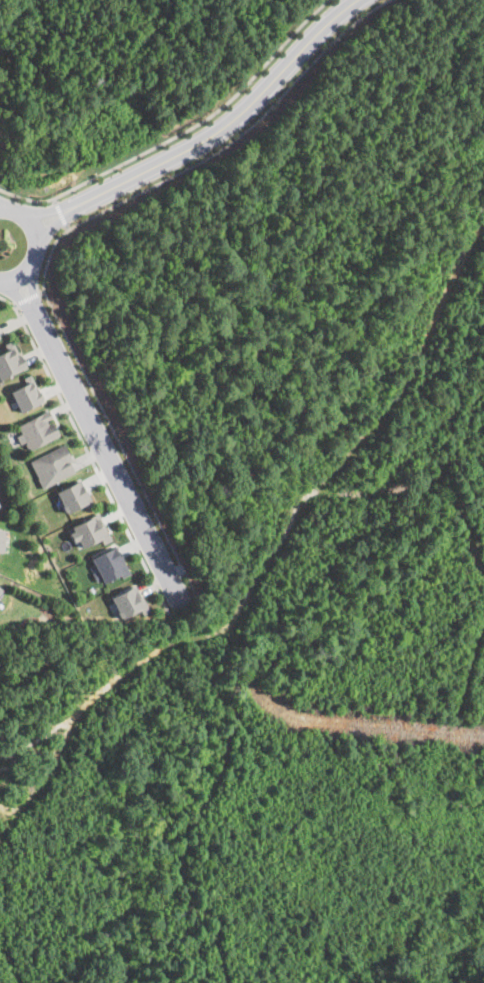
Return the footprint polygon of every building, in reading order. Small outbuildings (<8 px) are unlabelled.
[(15,343),(0,350),(0,379),(26,367),(15,343)] [(44,401),(32,375),(7,386),(18,412),(44,401)] [(59,432),(47,409),(15,427),(27,450),(59,432)] [(29,460),(43,487),(77,470),(64,443),(29,460)] [(56,491),(67,512),(91,500),(79,479),(56,491)] [(79,549),(107,535),(96,514),(69,528),(79,549)] [(127,571),(115,546),(90,558),(101,583),(127,571)] [(135,586),(109,598),(120,621),(146,608),(135,586)]
